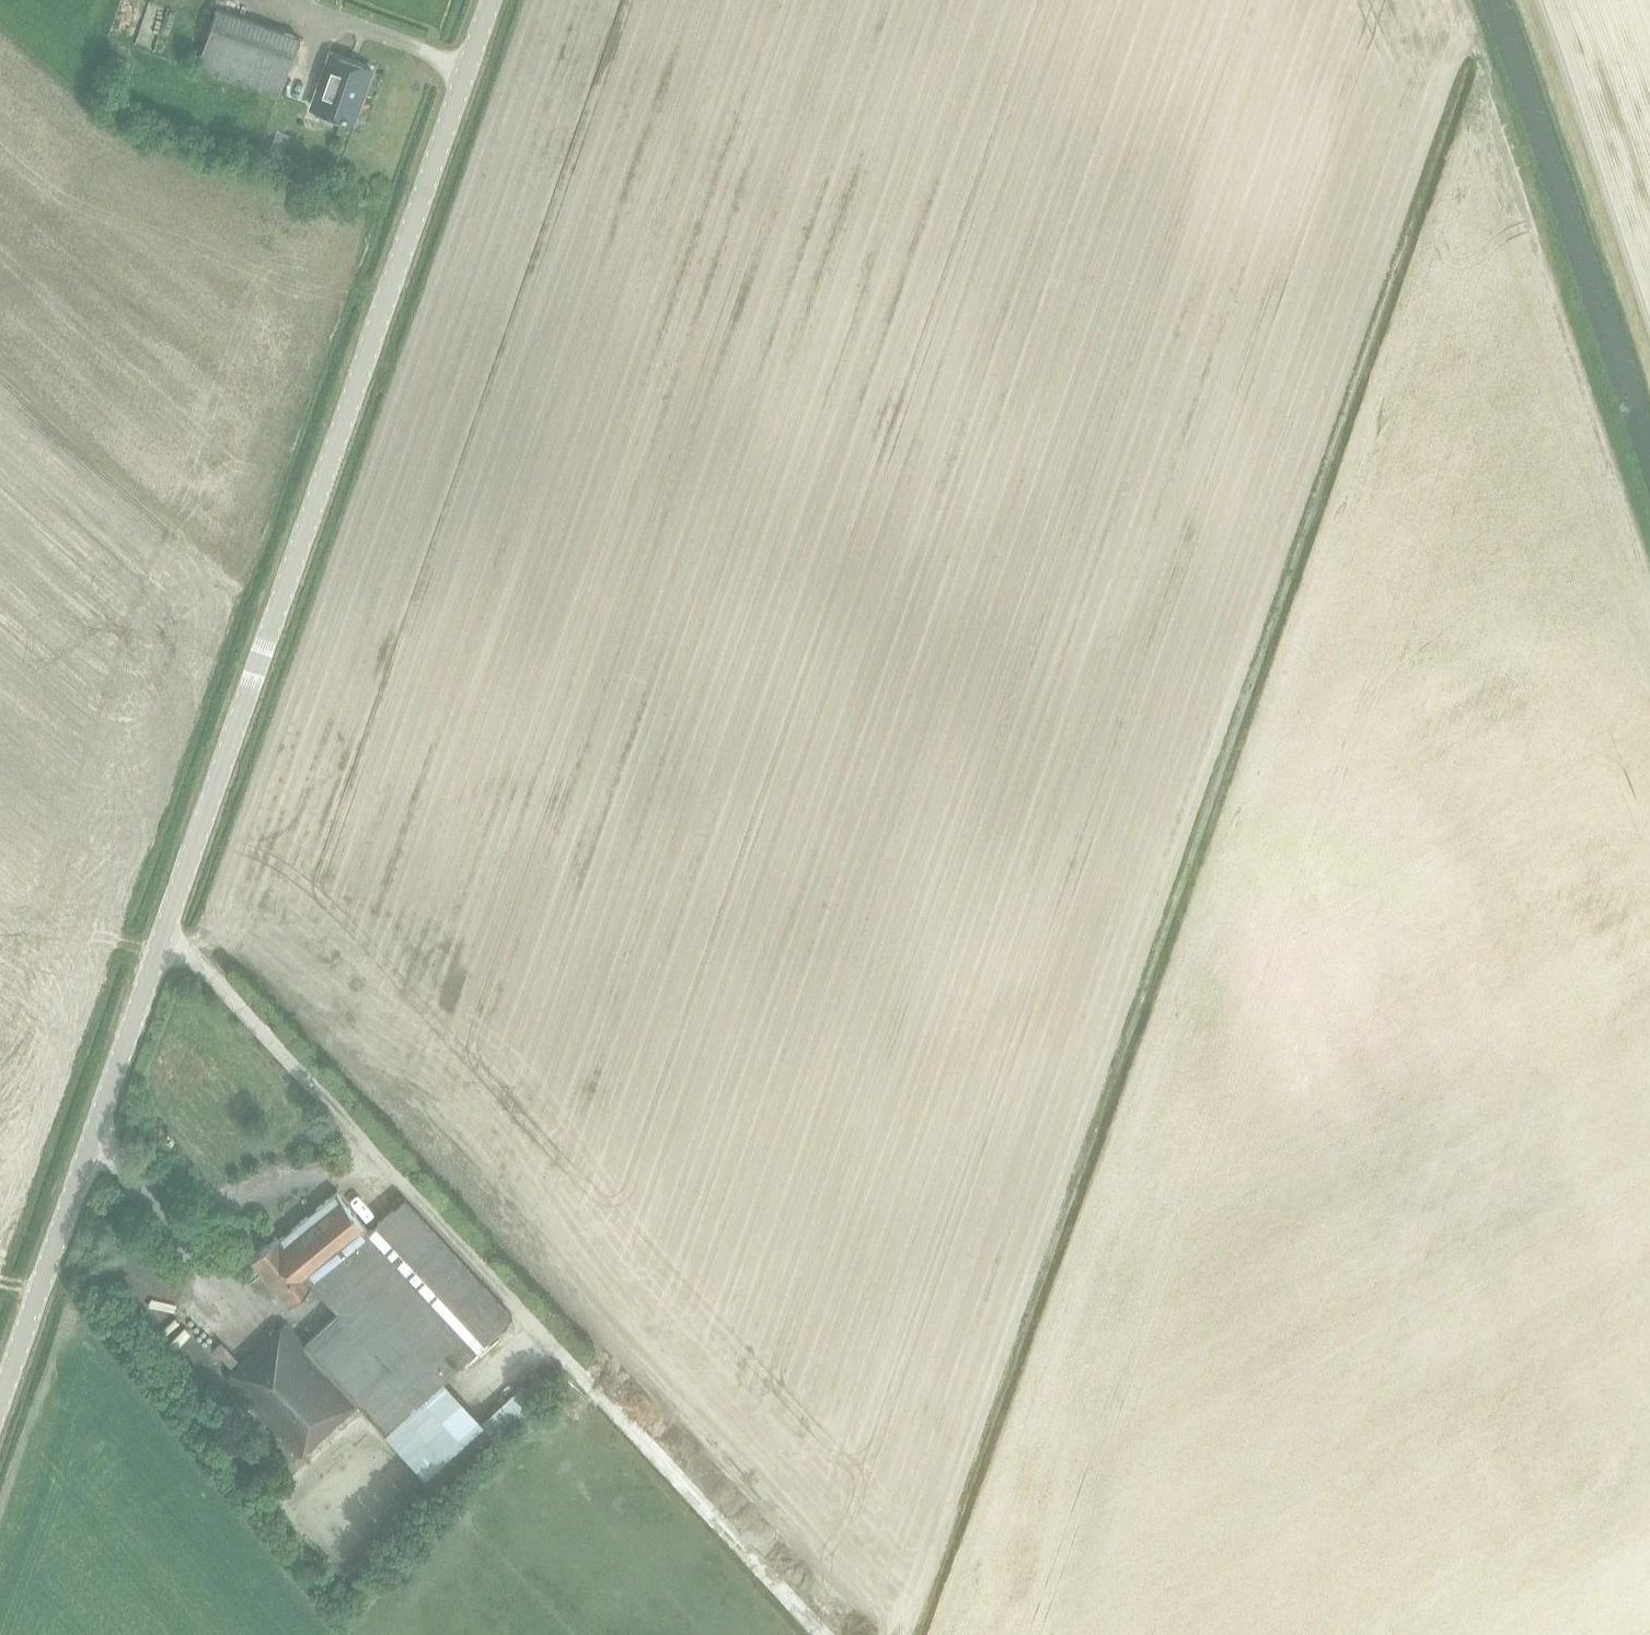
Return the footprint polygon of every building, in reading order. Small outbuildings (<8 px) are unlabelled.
[(347,0),(331,0),(329,7),(342,12),(347,0)] [(299,37),(279,30),(216,7),(196,66),(279,95),(299,37)] [(313,108),(353,121),(371,69),(331,55),(313,108)] [(300,1456),(308,1448),(321,1462),(371,1415),(386,1431),(421,1398),(493,1330),(509,1315),(405,1198),(369,1229),(336,1191),(279,1240),(276,1236),(252,1256),(291,1301),(313,1282),(339,1312),(305,1343),(286,1323),(228,1376),(300,1456)] [(520,1404),(492,1430),(503,1441),(530,1416),(520,1404)]
